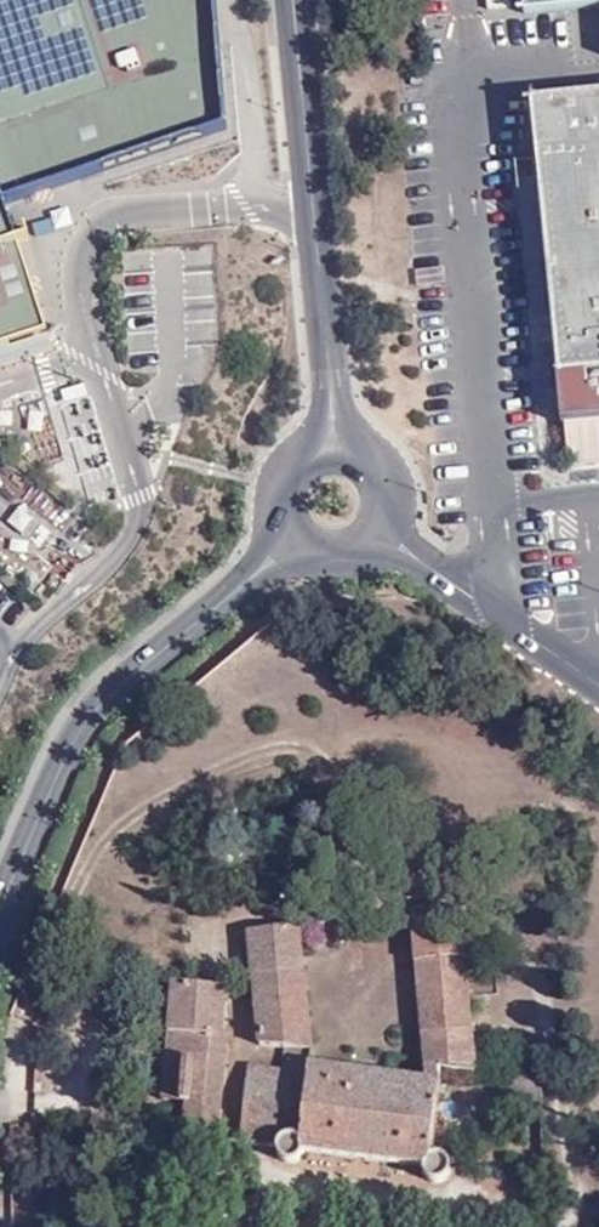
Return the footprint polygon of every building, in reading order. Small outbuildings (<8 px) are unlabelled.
[(16,241),(2,199),(227,126),(215,0),(0,0),(0,247),(16,241)] [(525,14),(598,6),(598,0),(523,0),(525,14)] [(533,105),(563,424),(598,421),(598,98),(533,105)] [(593,777),(584,777),(586,787),(594,786),(593,777)] [(412,914),(428,1065),(443,1068),(478,1076),(468,967),(464,937),(462,908),(412,914)] [(285,1048),(312,1052),(301,926),(249,932),(260,1043),(285,1048)] [(477,936),(464,937),(468,967),(479,965),(477,936)] [(171,1032),(167,1060),(183,1061),(187,1004),(213,1006),(212,1029),(223,1030),(227,993),(225,986),(173,981),(167,1031),(171,1032)] [(183,1061),(180,1102),(185,1102),(181,1142),(217,1144),(231,1031),(223,1030),(212,1029),(213,1006),(187,1004),(183,1061)] [(309,1073),(310,1064),(312,1052),(285,1048),(282,1070),(309,1073)] [(183,1061),(167,1060),(164,1102),(180,1102),(183,1061)] [(441,1086),(429,1084),(310,1064),(309,1073),(282,1070),(251,1065),(243,1146),(278,1149),(284,1157),(288,1160),(292,1159),(297,1157),(303,1150),(423,1166),(426,1176),(433,1180),(441,1180),(447,1175),(448,1171),(448,1164),(445,1159),(440,1155),(432,1155),(441,1086)] [(443,1068),(428,1065),(429,1084),(441,1086),(443,1068)] [(543,1093),(504,1083),(503,1102),(542,1112),(543,1093)]
